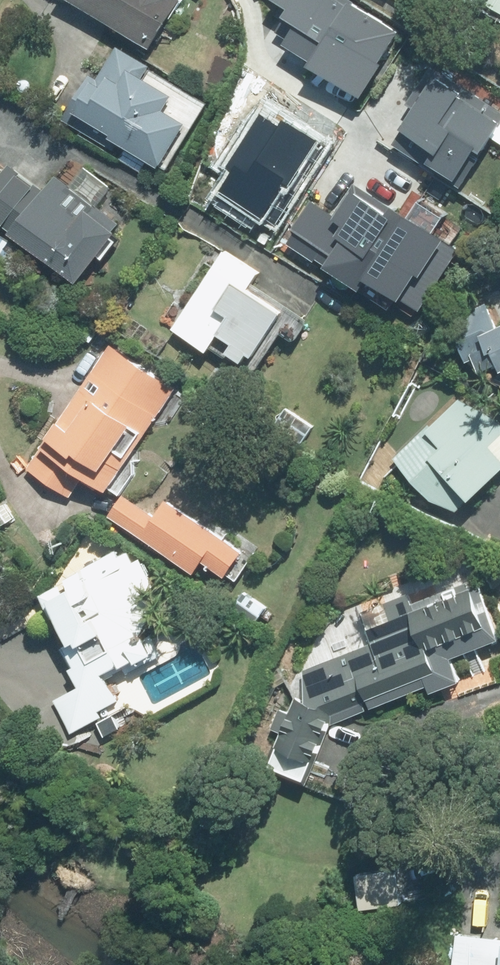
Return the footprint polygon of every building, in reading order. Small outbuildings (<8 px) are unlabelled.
[(155,48),(184,0),(76,0),(155,48)] [(290,46),(340,43),(336,0),(287,0),(290,46)] [(483,1),(499,10),(499,0),(484,0),(483,1)] [(64,118),(118,151),(123,143),(165,167),(192,122),(169,109),(177,95),(144,75),(150,65),(119,46),(102,73),(94,68),(64,118)] [(326,175),(345,124),(368,133),(384,90),(349,77),(354,65),(308,49),(302,65),(298,63),(290,85),(294,87),(280,124),(267,119),(256,149),(326,175)] [(499,126),(499,110),(439,71),(390,146),(459,190),(499,126)] [(14,163),(0,181),(0,219),(82,283),(120,232),(116,229),(121,223),(60,175),(48,190),(39,183),(37,185),(24,175),(26,173),(14,163)] [(311,202),(285,243),(410,320),(455,251),(351,184),(331,215),(311,202)] [(0,241),(0,254),(4,257),(11,248),(0,241)] [(259,356),(286,313),(251,290),(261,274),(226,251),(175,329),(211,352),(223,333),(240,343),(234,352),(249,361),(255,353),(259,356)] [(489,302),(463,314),(471,330),(455,337),(465,359),(476,354),(485,373),(499,380),(499,325),(489,302)] [(86,475),(110,491),(177,388),(111,345),(46,444),(44,443),(28,467),(72,496),(86,475)] [(396,457),(437,500),(462,510),(491,483),(475,468),(499,444),(499,429),(470,398),(439,428),(433,422),(396,457)] [(304,443),(315,426),(286,407),(275,424),(304,443)] [(357,484),(342,476),(336,487),(350,495),(357,484)] [(244,551),(166,500),(156,515),(123,494),(109,516),(197,574),(205,562),(227,576),(244,551)] [(121,557),(117,550),(83,569),(85,571),(42,595),(55,620),(60,617),(75,644),(68,648),(79,667),(73,670),(82,685),(55,700),(73,733),(103,717),(99,711),(120,701),(106,675),(124,665),(129,673),(162,655),(149,630),(164,599),(143,559),(137,562),(131,552),(121,557)] [(471,589),(469,583),(391,614),(399,633),(306,670),(309,701),(296,697),(290,713),(281,710),(274,729),(284,733),(279,747),(276,746),(267,771),(311,786),(335,716),(428,678),(434,692),(463,681),(451,654),(499,635),(479,587),(471,589)] [(267,606),(245,591),(235,607),(257,622),(267,606)] [(114,715),(100,723),(107,737),(122,729),(114,715)] [(460,936),(456,964),(499,964),(499,940),(460,936)]
